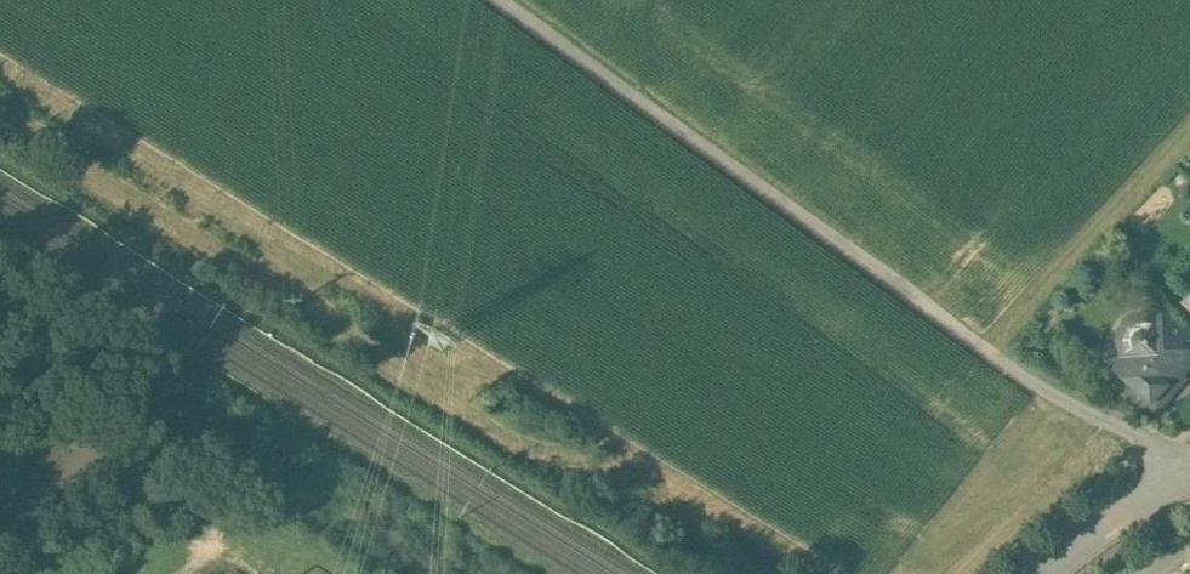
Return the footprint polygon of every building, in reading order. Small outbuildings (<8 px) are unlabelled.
[(1181,303),(1189,311),(1189,294),(1181,303)] [(1168,315),(1157,327),(1187,354),(1189,350),(1189,336),(1168,315)] [(1129,358),(1122,366),(1123,376),(1136,388),(1136,400),(1145,408),(1156,407),(1164,399),(1163,387),(1189,358),(1189,357),(1187,354),(1157,327),(1156,326),(1149,322),(1141,322),(1133,324),(1127,329),(1123,336),(1122,344),(1124,352),(1129,358)]
